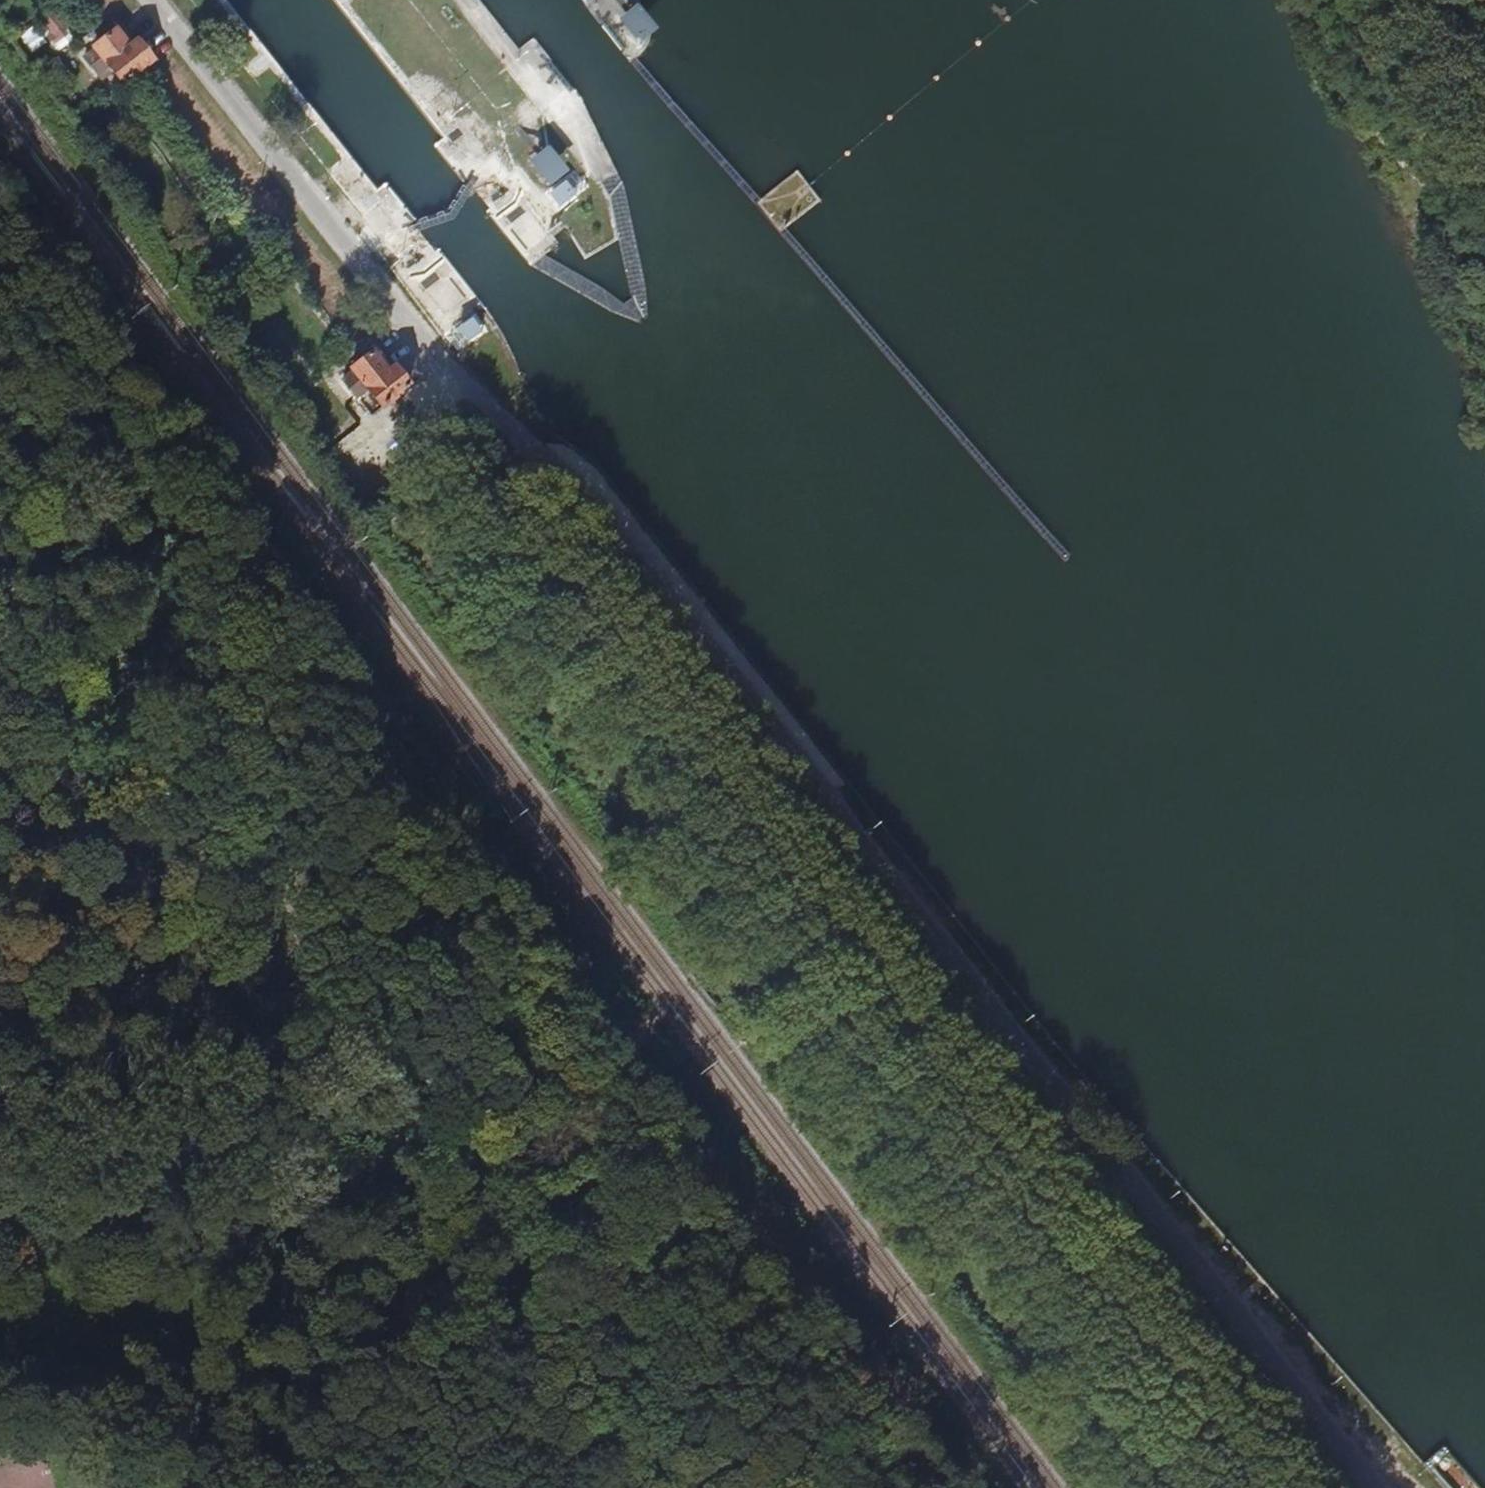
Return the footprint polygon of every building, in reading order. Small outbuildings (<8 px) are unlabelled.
[(65,27),(50,8),(39,17),(50,32),(57,41),(69,32),(65,27)] [(116,29),(106,37),(92,47),(92,50),(82,58),(97,78),(108,69),(122,86),(136,75),(154,61),(138,41),(130,47),(116,29)] [(371,353),(360,361),(350,369),(352,372),(341,381),(355,399),(367,391),(381,408),(392,400),(410,386),(394,365),(386,371),(371,353)]
